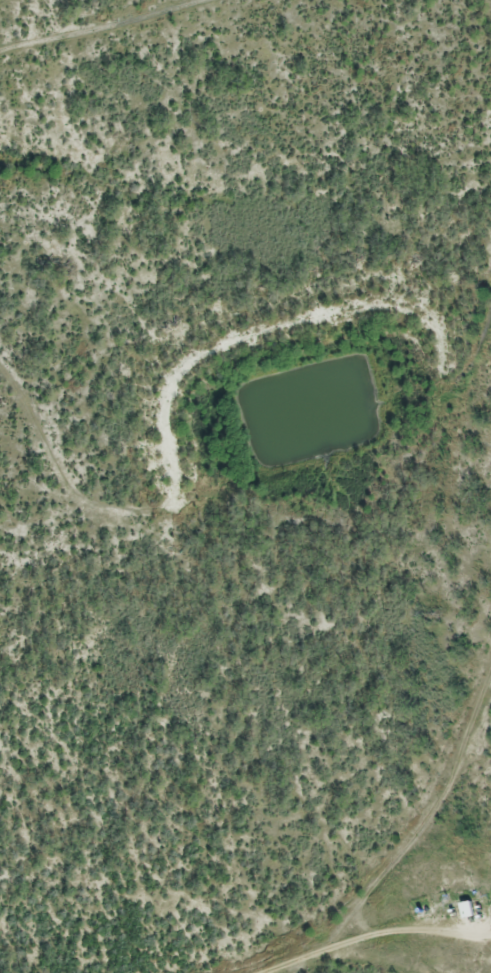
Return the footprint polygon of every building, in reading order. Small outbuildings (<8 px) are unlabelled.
[(457,902),(469,900),(472,914),(460,917),(457,902)]
